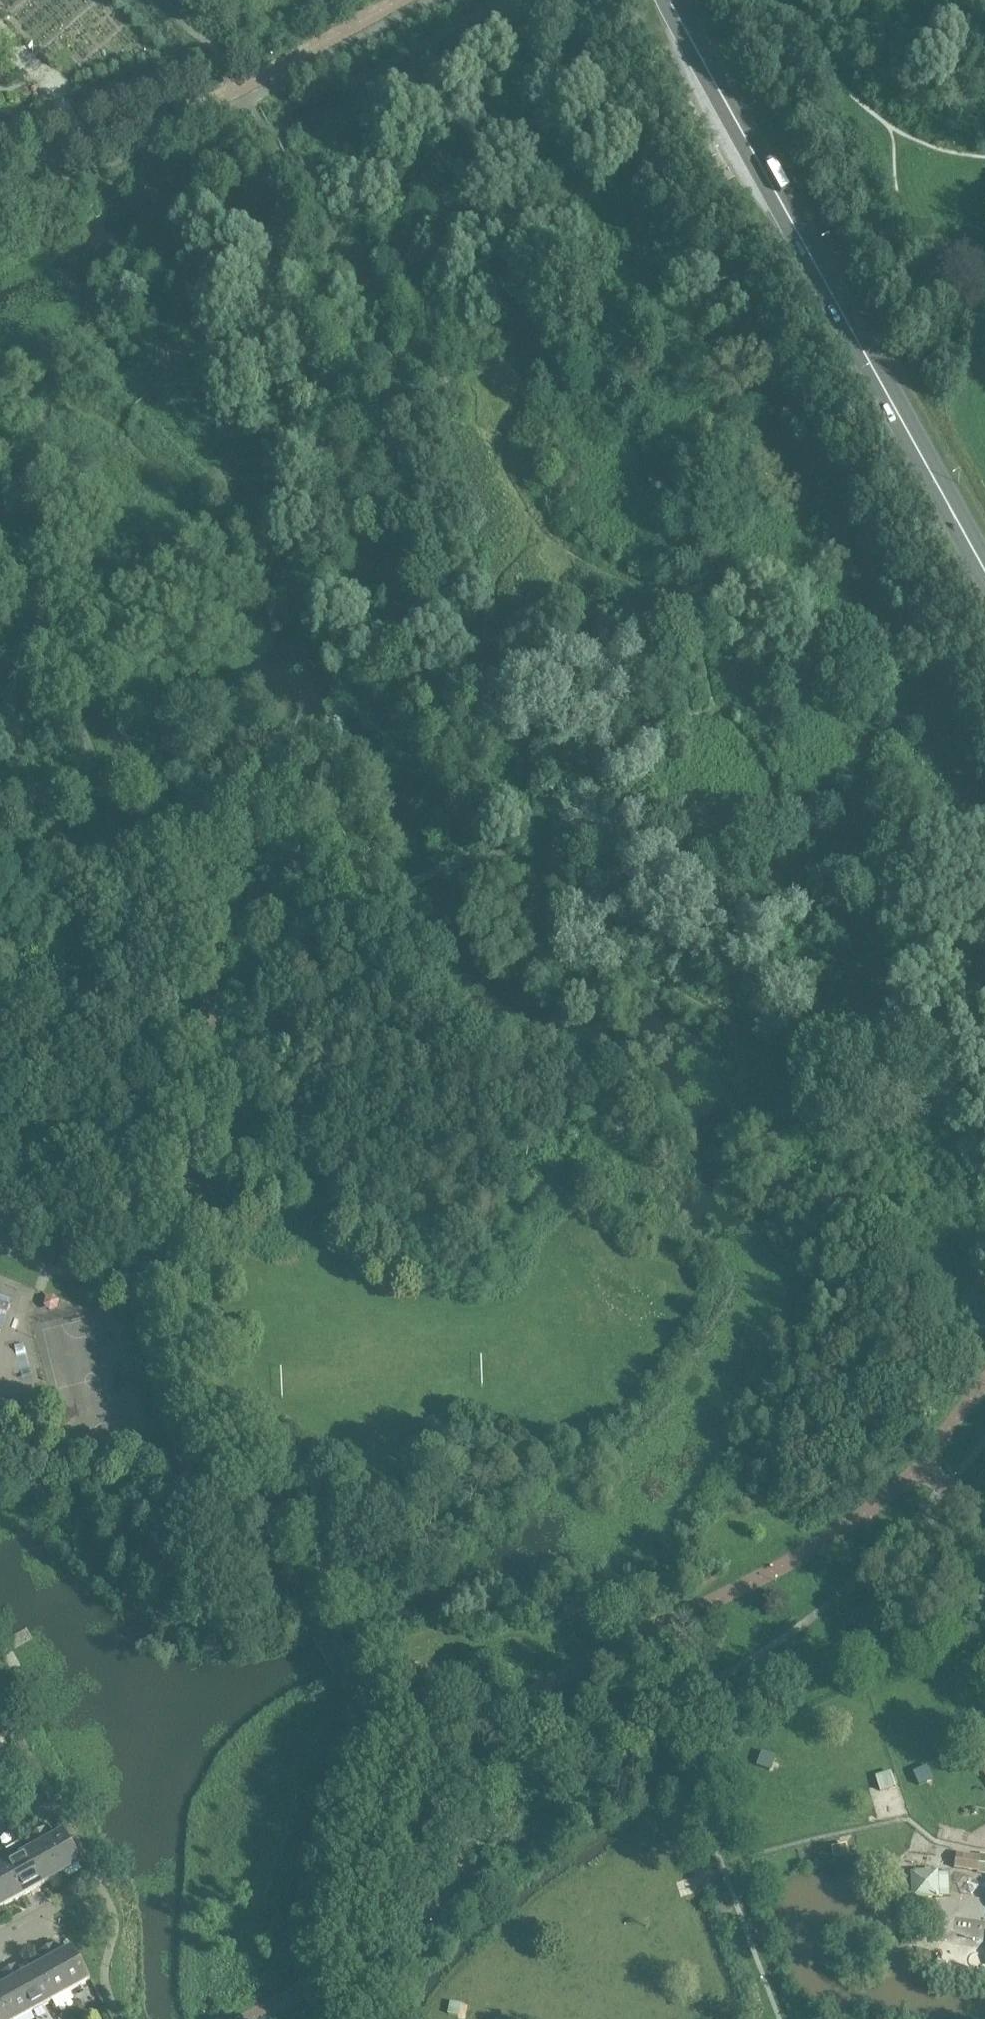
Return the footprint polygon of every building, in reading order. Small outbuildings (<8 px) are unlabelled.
[(0,1718),(0,1740),(9,1735),(0,1718)] [(769,1770),(772,1761),(760,1757),(757,1766),(769,1770)] [(932,1780),(928,1771),(914,1777),(918,1786),(932,1780)] [(893,1783),(890,1774),(875,1779),(878,1788),(893,1783)] [(81,1864),(63,1833),(50,1840),(44,1828),(37,1832),(61,1875),(81,1864)] [(61,1875),(37,1832),(30,1836),(36,1848),(25,1854),(42,1886),(61,1875)] [(25,1854),(13,1861),(6,1849),(0,1853),(0,1854),(23,1896),(42,1886),(25,1854)] [(984,1870),(984,1853),(956,1853),(957,1870),(984,1870)] [(0,1854),(0,1899),(4,1906),(23,1896),(0,1854)] [(950,1897),(949,1873),(912,1875),(913,1899),(950,1897)] [(89,1980),(72,1949),(59,1956),(53,1945),(46,1949),(70,1991),(89,1980)] [(70,1991),(46,1949),(39,1953),(45,1964),(33,1971),(51,2002),(70,1991)] [(51,2002),(33,1971),(22,1977),(15,1966),(8,1970),(32,2012),(51,2002)] [(8,1970),(1,1973),(7,1985),(0,1989),(0,2000),(11,2018),(20,2018),(32,2012),(8,1970)] [(0,2000),(0,2018),(11,2018),(0,2000)]
